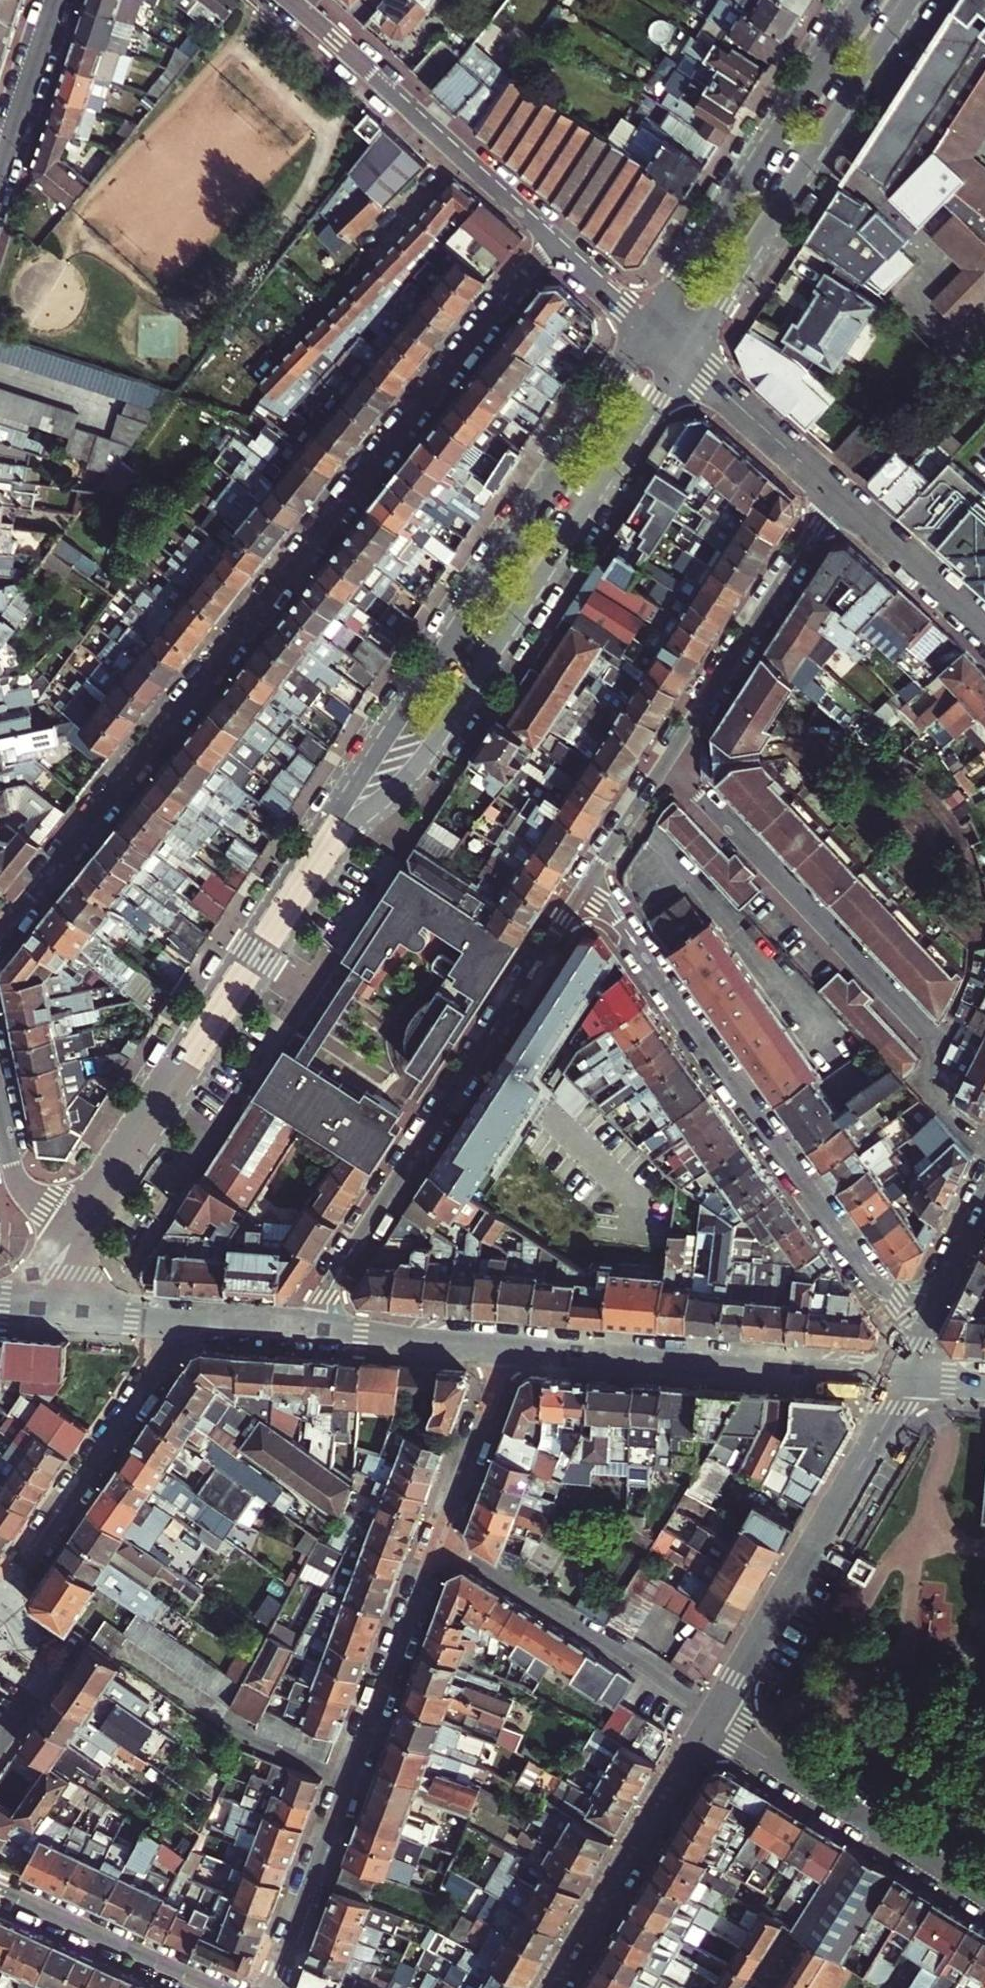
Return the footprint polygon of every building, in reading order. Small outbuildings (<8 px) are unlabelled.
[(18,22),(25,0),(0,0),(0,6),(18,22)] [(130,24),(139,0),(87,0),(85,6),(117,17),(130,24)] [(190,13),(201,0),(176,0),(175,1),(190,13)] [(214,34),(242,0),(201,0),(190,13),(197,20),(202,24),(206,19),(213,25),(209,29),(214,34)] [(402,39),(436,1),(437,0),(385,0),(381,5),(383,6),(372,18),(394,37),(402,39)] [(703,11),(707,5),(700,0),(698,0),(694,5),(696,7),(703,11)] [(806,11),(788,0),(746,0),(742,6),(789,37),(806,11)] [(813,0),(788,0),(806,11),(813,0)] [(958,5),(984,27),(984,0),(961,0),(958,5)] [(776,58),(789,37),(742,6),(737,3),(729,14),(718,6),(717,8),(709,2),(707,5),(703,11),(776,58)] [(970,157),(984,133),(984,27),(958,5),(855,164),(883,182),(888,185),(890,181),(898,188),(889,197),(921,227),(944,202),(955,213),(933,236),(967,269),(973,263),(981,269),(972,278),(984,290),(984,175),(973,189),(964,180),(965,179),(953,168),(963,153),(970,157)] [(18,22),(0,6),(0,35),(10,44),(18,22)] [(75,37),(121,52),(130,24),(117,17),(85,6),(75,37)] [(756,88),(776,58),(703,11),(696,7),(691,14),(706,24),(705,26),(714,32),(707,43),(705,46),(712,51),(708,57),(756,88)] [(434,89),(463,59),(475,44),(454,24),(413,70),(434,89)] [(698,37),(707,43),(714,32),(705,26),(698,37)] [(742,111),(756,88),(708,57),(712,51),(705,46),(707,43),(698,37),(694,34),(688,43),(691,46),(670,79),(666,85),(672,89),(683,96),(693,80),(742,111)] [(10,44),(0,35),(0,62),(3,65),(10,44)] [(98,77),(111,81),(121,52),(75,37),(66,66),(98,77)] [(434,89),(477,127),(510,76),(475,44),(463,59),(434,89)] [(56,96),(88,107),(98,77),(66,66),(56,96)] [(477,127),(538,183),(578,120),(510,76),(477,127)] [(722,141),(742,111),(693,80),(683,96),(672,89),(666,99),(660,95),(657,99),(663,103),(676,111),(686,118),(694,123),(702,128),(722,141)] [(46,126),(91,139),(100,111),(88,107),(56,96),(46,126)] [(357,128),(372,142),(385,126),(370,112),(357,128)] [(104,144),(115,152),(133,130),(117,117),(97,141),(104,144)] [(649,166),(689,192),(722,141),(702,128),(694,123),(686,118),(672,141),(667,138),(657,153),(655,151),(648,162),(651,163),(649,166)] [(643,263),(689,192),(649,166),(578,120),(538,183),(629,265),(643,263)] [(36,179),(70,206),(115,152),(104,144),(97,141),(91,139),(46,126),(33,168),(33,170),(36,179)] [(351,172),(386,207),(429,165),(385,126),(351,172)] [(352,242),(386,207),(351,172),(321,211),(352,242)] [(461,224),(481,202),(453,178),(440,195),(458,210),(453,217),(461,224)] [(878,187),(889,197),(898,188),(890,181),(888,185),(883,182),(878,187)] [(889,260),(908,240),(877,210),(871,216),(863,207),(865,203),(864,202),(857,197),(853,204),(845,199),(849,192),(840,187),(806,241),(808,245),(838,266),(859,281),(864,284),(888,259),(889,260)] [(853,204),(857,197),(849,192),(845,199),(853,204)] [(444,243),(461,224),(453,217),(458,210),(440,195),(420,219),(444,243)] [(871,216),(877,210),(867,200),(864,202),(865,203),(863,207),(871,216)] [(496,271),(523,238),(481,202),(461,224),(444,243),(489,279),(496,271)] [(430,258),(444,243),(420,219),(398,242),(423,267),(426,263),(430,258)] [(413,277),(416,274),(423,267),(398,242),(376,265),(402,289),(413,277)] [(476,295),(489,279),(444,243),(430,258),(434,261),(444,270),(476,295)] [(386,307),(389,304),(402,289),(376,265),(350,292),(376,318),(382,311),(386,307)] [(817,359),(835,370),(877,305),(853,290),(859,281),(838,266),(831,276),(827,273),(816,289),(820,292),(800,324),(795,322),(785,338),(790,341),(783,351),(796,359),(810,371),(817,359)] [(463,311),(476,295),(444,270),(438,277),(427,268),(420,277),(423,279),(433,287),(463,311)] [(420,283),(423,279),(420,277),(416,274),(413,277),(420,283)] [(450,327),(463,311),(433,287),(428,294),(416,284),(408,293),(412,297),(450,327)] [(584,352),(597,331),(596,317),(559,285),(545,286),(530,305),(575,344),(571,349),(576,353),(579,348),(584,352)] [(375,319),(376,318),(350,292),(330,314),(356,341),(361,335),(375,319)] [(438,343),(450,327),(412,297),(408,301),(416,307),(407,319),(438,343)] [(571,349),(575,344),(530,305),(518,320),(563,354),(566,350),(570,354),(568,357),(577,364),(584,352),(579,348),(576,353),(571,349)] [(382,311),(387,316),(391,312),(386,307),(382,311)] [(355,342),(356,341),(330,314),(307,337),(335,364),(348,350),(355,342)] [(412,375),(425,359),(395,335),(381,324),(375,319),(361,335),(382,352),(412,375)] [(425,359),(438,343),(407,319),(395,335),(425,359)] [(577,364),(568,357),(570,354),(566,350),(563,354),(518,320),(505,336),(553,376),(560,364),(571,372),(577,364)] [(130,402),(138,379),(0,335),(0,359),(130,402)] [(564,384),(553,376),(505,336),(493,352),(553,400),(564,384)] [(333,366),(335,364),(307,337),(285,360),(313,388),(314,387),(317,383),(320,380),(333,366)] [(400,391),(412,375),(382,352),(377,359),(355,342),(348,350),(400,391)] [(387,407),(400,391),(348,350),(335,364),(333,366),(338,370),(339,369),(346,374),(387,407)] [(543,417),(553,400),(493,352),(480,369),(532,408),(543,417)] [(293,411),(298,405),(313,388),(285,360),(263,383),(271,391),(260,403),(286,418),(293,411)] [(553,376),(564,384),(571,372),(560,364),(553,376)] [(374,423),(387,407),(346,374),(341,381),(334,376),(338,370),(333,366),(320,380),(374,423)] [(528,415),(532,408),(480,369),(467,385),(513,420),(520,409),(528,415)] [(130,402),(155,411),(169,389),(138,379),(130,402)] [(362,439),(374,423),(320,380),(317,383),(321,387),(318,391),(311,399),(319,405),(362,439)] [(520,425),(513,420),(467,385),(455,400),(500,436),(506,429),(525,445),(532,433),(520,425)] [(81,416),(0,390),(0,415),(72,438),(68,451),(67,452),(91,460),(89,465),(112,472),(148,423),(125,416),(121,415),(113,441),(77,429),(81,416)] [(510,444),(500,436),(455,400),(442,416),(483,449),(488,442),(504,454),(510,444)] [(125,416),(148,423),(155,411),(130,402),(130,403),(125,416)] [(306,422),(311,416),(298,405),(293,411),(302,418),(306,422)] [(349,456),(362,439),(319,405),(311,416),(306,422),(349,456)] [(538,423),(543,417),(532,408),(528,415),(538,423)] [(321,490),(335,473),(285,433),(254,409),(250,415),(247,419),(261,430),(280,445),(278,448),(274,445),(270,450),(274,453),(321,490)] [(475,458),(483,449),(442,416),(427,436),(485,483),(499,461),(495,458),(487,468),(475,458)] [(691,490),(705,468),(726,435),(706,416),(691,418),(659,468),(658,469),(691,490)] [(335,473),(349,456),(306,422),(302,418),(291,432),(288,429),(285,433),(335,473)] [(646,460),(659,468),(691,418),(670,422),(646,460)] [(855,471),(866,460),(886,438),(864,418),(833,452),(855,471)] [(30,438),(31,432),(0,423),(0,441),(65,462),(67,452),(68,451),(30,438)] [(278,448),(280,445),(261,430),(255,438),(266,446),(270,441),(274,445),(278,448)] [(705,468),(720,482),(742,448),(726,435),(705,468)] [(496,490),(485,483),(427,436),(414,452),(473,499),(485,507),(496,490)] [(307,508),(321,490),(274,453),(267,463),(234,437),(227,445),(307,508)] [(867,482),(882,495),(913,462),(886,438),(866,460),(878,471),(867,482)] [(882,495),(901,513),(943,467),(931,456),(938,449),(938,445),(933,440),(913,462),(882,495)] [(65,462),(0,441),(0,447),(4,448),(2,455),(18,458),(28,459),(38,463),(62,470),(65,462)] [(266,446),(270,450),(274,445),(270,441),(266,446)] [(485,483),(496,490),(520,452),(510,444),(504,454),(499,461),(485,483)] [(294,525),(307,508),(227,445),(222,453),(238,466),(236,468),(256,483),(250,490),(294,525)] [(730,491),(735,495),(756,461),(742,448),(720,482),(705,505),(702,510),(716,520),(719,516),(715,513),(730,491)] [(58,486),(97,492),(112,472),(89,465),(91,460),(67,452),(65,462),(62,470),(59,482),(58,486)] [(485,507),(473,499),(414,452),(402,468),(460,514),(464,517),(474,524),(485,507)] [(984,589),(984,489),(951,459),(943,467),(901,513),(900,514),(927,538),(984,589)] [(757,499),(763,490),(772,476),(756,461),(735,495),(745,504),(751,509),(757,499)] [(34,468),(17,465),(0,462),(0,477),(33,482),(34,468)] [(464,517),(460,514),(402,468),(391,481),(454,531),(464,517)] [(691,490),(658,469),(625,521),(648,535),(642,544),(652,550),(659,540),(663,534),(673,517),(685,499),(691,490)] [(791,521),(797,511),(796,497),(772,476),(763,490),(770,501),(767,506),(791,521)] [(36,507),(39,483),(33,482),(0,477),(0,502),(18,505),(36,507)] [(465,538),(454,531),(391,481),(381,494),(441,541),(457,551),(465,538)] [(271,554),(294,525),(250,490),(227,520),(271,554)] [(457,551),(441,541),(381,494),(372,506),(421,545),(430,553),(433,555),(448,565),(457,551)] [(780,538),(791,521),(767,506),(757,499),(751,509),(745,504),(742,508),(731,501),(728,505),(733,510),(745,518),(746,517),(780,538)] [(15,529),(18,505),(0,502),(0,527),(15,529)] [(769,555),(780,538),(746,517),(745,518),(733,510),(728,505),(719,516),(716,520),(720,523),(769,555)] [(407,563),(421,545),(372,506),(358,523),(407,563)] [(257,572),(271,554),(227,520),(222,516),(217,522),(213,518),(209,523),(203,519),(199,525),(202,527),(210,534),(257,572)] [(630,584),(641,567),(647,558),(652,550),(642,544),(648,535),(625,521),(617,533),(628,540),(609,570),(630,584)] [(185,539),(188,535),(171,522),(168,526),(185,539)] [(394,579),(407,563),(358,523),(345,540),(385,572),(394,579)] [(759,571),(769,555),(720,523),(713,534),(703,527),(698,523),(694,530),(698,533),(709,540),(759,571)] [(14,541),(15,529),(0,527),(0,553),(10,554),(19,556),(20,543),(18,543),(14,542),(14,541)] [(190,543),(198,549),(210,534),(202,527),(193,539),(190,543)] [(245,587),(257,572),(210,534),(198,549),(245,587)] [(120,590),(124,585),(63,538),(53,551),(76,568),(115,597),(120,590)] [(381,579),(385,572),(345,540),(332,556),(386,599),(393,589),(389,586),(381,579)] [(748,588),(759,571),(709,540),(699,557),(748,588)] [(152,564),(160,554),(164,548),(156,542),(144,557),(151,563),(152,564)] [(232,603),(245,587),(198,549),(190,559),(171,543),(166,550),(177,559),(185,565),(232,603)] [(811,583),(834,604),(872,564),(850,543),(835,546),(811,583)] [(407,563),(417,570),(430,553),(421,545),(407,563)] [(173,564),(177,559),(166,550),(164,548),(160,554),(173,564)] [(738,605),(748,588),(699,557),(686,549),(682,555),(676,565),(688,573),(738,605)] [(65,582),(76,568),(53,551),(48,559),(43,565),(65,582)] [(9,567),(10,554),(0,553),(0,566),(9,567)] [(395,606),(386,599),(332,556),(318,573),(359,606),(369,594),(378,601),(388,608),(379,622),(391,631),(401,638),(414,618),(395,606)] [(132,574),(139,579),(151,563),(144,557),(132,574)] [(683,581),(647,558),(641,567),(668,584),(669,585),(669,586),(673,589),(677,590),(727,622),(738,605),(688,573),(683,581)] [(165,574),(174,580),(185,565),(177,559),(173,564),(165,574)] [(837,607),(860,628),(899,588),(872,564),(834,604),(837,607)] [(221,618),(232,603),(185,565),(174,580),(182,586),(221,618)] [(0,566),(0,575),(9,576),(16,577),(17,581),(18,585),(30,582),(36,574),(15,569),(15,568),(9,567),(0,566)] [(635,636),(638,631),(646,618),(649,614),(657,601),(644,592),(630,584),(609,570),(607,569),(585,605),(575,598),(564,616),(605,642),(623,654),(627,648),(635,636)] [(381,579),(389,586),(394,579),(385,572),(381,579)] [(353,614),(359,606),(318,573),(305,591),(357,632),(364,622),(353,614)] [(208,634),(221,618),(182,586),(178,591),(156,574),(146,585),(148,586),(160,596),(208,634)] [(195,650),(208,634),(160,596),(156,601),(144,591),(142,593),(127,581),(124,585),(120,590),(135,602),(164,625),(195,650)] [(6,616),(25,590),(27,586),(30,582),(18,585),(11,586),(0,588),(0,611),(6,616)] [(795,608),(821,631),(837,607),(834,604),(811,583),(795,608)] [(716,639),(727,622),(677,590),(673,589),(669,586),(669,585),(668,584),(657,601),(682,617),(716,639)] [(156,601),(160,596),(148,586),(144,591),(156,601)] [(915,665),(947,632),(927,613),(899,588),(860,628),(882,648),(889,640),(903,653),(915,665)] [(39,601),(25,590),(6,616),(4,618),(0,623),(0,653),(39,601)] [(366,639),(357,632),(305,591),(292,607),(377,675),(389,657),(376,647),(366,639)] [(359,606),(369,613),(378,601),(369,594),(359,606)] [(122,618),(127,613),(112,601),(108,606),(122,618)] [(160,629),(164,625),(135,602),(132,607),(160,629)] [(182,666),(195,650),(164,625),(160,629),(132,607),(127,613),(122,618),(151,641),(182,666)] [(369,688),(377,675),(292,607),(278,624),(321,658),(327,650),(348,666),(345,670),(369,688)] [(841,649),(836,645),(821,631),(795,608),(781,629),(807,653),(824,668),(841,649)] [(539,746),(553,728),(587,684),(581,680),(588,669),(599,652),(605,642),(564,616),(539,654),(550,661),(542,673),(532,666),(522,681),(533,688),(518,712),(507,705),(498,719),(539,746)] [(705,656),(716,639),(682,617),(671,635),(705,656)] [(389,657),(401,638),(391,631),(379,622),(366,639),(376,647),(389,657)] [(349,697),(357,687),(321,658),(278,624),(265,641),(323,687),(328,680),(349,697)] [(693,674),(705,656),(671,635),(656,625),(649,637),(638,631),(635,636),(640,639),(646,644),(693,674)] [(117,642),(123,634),(115,627),(108,635),(113,639),(117,642)] [(806,675),(798,668),(807,653),(781,629),(767,652),(799,681),(819,700),(824,694),(804,678),(806,675)] [(169,683),(182,666),(151,641),(145,648),(125,632),(123,634),(117,642),(169,683)] [(880,679),(894,663),(882,652),(858,633),(843,649),(872,669),(873,670),(880,679)] [(627,648),(632,652),(640,639),(635,636),(627,648)] [(152,703),(169,683),(117,642),(113,639),(97,659),(102,663),(152,703)] [(841,649),(845,645),(840,640),(836,645),(841,649)] [(309,704),(323,687),(265,641),(251,659),(309,704)] [(682,692),(693,674),(646,644),(635,661),(649,671),(682,692)] [(628,704),(661,725),(682,692),(649,671),(642,680),(622,667),(599,652),(588,669),(632,698),(628,704)] [(764,745),(785,714),(780,710),(799,681),(767,652),(714,733),(737,747),(764,745)] [(984,675),(984,672),(967,652),(942,674),(951,683),(939,694),(947,704),(941,709),(944,713),(984,675)] [(642,680),(649,671),(635,661),(628,657),(622,667),(642,680)] [(6,673),(3,658),(0,659),(0,685),(3,685),(14,682),(13,676),(3,678),(2,674),(6,673)] [(310,706),(309,704),(251,659),(238,675),(294,720),(298,715),(301,717),(310,706)] [(140,719),(152,703),(102,663),(90,679),(96,684),(140,719)] [(661,725),(628,704),(632,698),(588,669),(581,680),(587,684),(644,751),(661,725)] [(851,693),(860,701),(880,679),(873,670),(851,693)] [(281,737),(294,720),(238,675),(225,692),(273,730),(280,736),(281,737)] [(972,725),(984,714),(984,675),(944,713),(942,715),(960,735),(965,731),(972,725)] [(37,702),(51,683),(42,676),(34,688),(5,694),(3,685),(0,685),(0,709),(30,703),(37,702)] [(126,736),(140,719),(96,684),(91,691),(74,678),(66,687),(73,692),(83,701),(126,736)] [(628,776),(644,751),(587,684),(553,728),(594,755),(628,776)] [(65,713),(70,718),(83,701),(73,692),(60,709),(65,713)] [(260,747),(273,730),(225,692),(211,708),(260,747)] [(346,724),(354,711),(345,704),(334,696),(325,707),(346,724)] [(113,752),(126,736),(83,701),(70,718),(75,721),(113,752)] [(32,713),(30,703),(0,709),(0,720),(32,713)] [(923,730),(929,725),(909,703),(902,709),(923,730)] [(267,753),(260,747),(211,708),(198,725),(242,759),(250,750),(255,754),(253,756),(261,762),(268,754),(267,753)] [(75,721),(70,718),(65,713),(39,720),(39,717),(34,718),(32,717),(32,713),(0,720),(0,737),(75,721)] [(972,725),(984,739),(984,714),(972,725)] [(855,733),(865,742),(885,724),(875,715),(855,733)] [(511,781),(526,762),(539,746),(498,719),(475,755),(493,766),(487,775),(492,778),(488,784),(490,789),(499,795),(511,781)] [(41,758),(38,747),(58,743),(57,737),(65,736),(103,766),(113,752),(75,721),(0,737),(0,767),(34,760),(34,759),(41,758)] [(256,770),(242,759),(198,725),(185,742),(242,787),(256,770)] [(267,753),(275,743),(280,736),(273,730),(260,747),(267,753)] [(967,744),(972,741),(965,731),(960,735),(967,744)] [(738,762),(765,759),(764,745),(737,747),(714,733),(714,734),(718,781),(738,762)] [(309,759),(319,766),(331,748),(315,737),(311,734),(298,751),(309,759)] [(294,774),(308,784),(319,766),(309,759),(298,751),(281,737),(280,736),(275,743),(294,758),(286,768),(288,769),(294,774)] [(249,792),(242,787),(185,742),(172,759),(216,794),(220,789),(239,804),(249,792)] [(616,795),(628,776),(594,755),(590,761),(561,742),(553,755),(557,758),(582,774),(616,795)] [(245,817),(216,794),(172,759),(159,775),(203,809),(207,803),(223,815),(237,826),(245,817)] [(957,993),(967,973),(765,759),(738,762),(718,781),(936,1012),(956,992),(957,993)] [(33,787),(34,760),(0,767),(0,788),(27,781),(33,787)] [(559,767),(553,764),(550,768),(556,772),(559,767)] [(605,812),(616,795),(582,774),(578,780),(559,767),(556,772),(551,778),(605,812)] [(285,793),(297,801),(308,784),(294,774),(288,769),(275,785),(285,793)] [(218,822),(203,809),(159,775),(145,792),(191,829),(196,824),(209,835),(212,838),(223,825),(218,822)] [(591,833),(605,812),(551,778),(545,775),(532,795),(591,833)] [(6,887),(66,813),(33,787),(27,781),(0,788),(0,886),(6,887)] [(285,820),(297,801),(285,793),(275,785),(273,784),(259,801),(269,809),(285,820)] [(205,840),(191,829),(145,792),(133,808),(193,855),(205,840)] [(581,849),(591,833),(532,795),(522,812),(528,815),(581,849)] [(742,908),(763,889),(753,878),(758,874),(737,852),(731,857),(677,800),(666,809),(659,820),(742,908)] [(218,822),(223,815),(207,803),(203,809),(218,822)] [(204,864),(193,855),(133,808),(120,823),(166,860),(173,852),(198,872),(204,864)] [(569,867),(581,849),(528,815),(522,812),(519,817),(510,830),(514,832),(569,867)] [(445,864),(459,846),(465,839),(434,818),(416,845),(445,864)] [(184,874),(166,860),(120,823),(109,837),(191,901),(197,893),(180,879),(184,874)] [(205,840),(209,835),(196,824),(191,829),(205,840)] [(558,884),(569,867),(514,832),(510,830),(508,828),(498,844),(500,846),(508,851),(525,862),(558,884)] [(260,837),(266,842),(270,836),(263,831),(260,837)] [(195,905),(191,901),(109,837),(99,850),(175,910),(178,907),(182,909),(193,918),(200,909),(195,905)] [(238,866),(250,873),(262,855),(252,848),(244,842),(231,860),(238,866)] [(413,869),(462,901),(474,883),(445,864),(416,845),(410,855),(413,869)] [(546,903),(558,884),(525,862),(508,851),(500,846),(494,853),(487,864),(546,903)] [(478,858),(487,864),(494,853),(485,847),(478,858)] [(179,913),(175,910),(99,850),(87,865),(162,922),(168,927),(179,913)] [(410,1062),(427,1074),(470,1008),(471,1006),(471,1004),(471,1001),(469,998),(466,995),(470,990),(473,993),(475,992),(487,995),(522,940),(488,918),(462,901),(413,869),(404,864),(344,957),(355,964),(368,973),(374,976),(389,953),(396,952),(404,939),(415,945),(417,945),(418,945),(420,945),(422,945),(424,944),(426,943),(427,941),(428,939),(428,937),(428,935),(428,933),(427,932),(426,930),(423,927),(427,922),(466,948),(457,963),(443,954),(439,955),(436,959),(435,964),(435,967),(448,976),(433,1000),(429,1001),(427,1003),(422,1006),(420,1009),(417,1012),(415,1015),(412,1019),(411,1022),(409,1027),(408,1031),(407,1035),(406,1038),(407,1042),(407,1046),(409,1050),(410,1054),(412,1058),(410,1062)] [(546,903),(487,864),(480,875),(485,878),(479,887),(484,890),(500,900),(534,922),(546,903)] [(158,927),(162,922),(87,865),(77,878),(145,932),(152,923),(158,927)] [(218,900),(228,908),(250,873),(238,866),(228,883),(212,870),(200,887),(201,888),(205,891),(218,900)] [(201,888),(200,887),(184,874),(180,879),(197,893),(201,888)] [(150,936),(145,932),(77,878),(58,902),(121,952),(130,941),(140,949),(150,936)] [(209,916),(219,923),(228,908),(218,900),(205,891),(195,905),(200,909),(209,916)] [(750,991),(758,986),(712,920),(705,925),(684,895),(649,920),(778,1102),(811,1079),(750,991)] [(488,918),(522,940),(534,922),(500,900),(488,918)] [(139,966),(121,952),(58,902),(39,926),(91,967),(114,986),(124,993),(129,987),(125,983),(139,966)] [(188,943),(201,951),(210,936),(197,928),(184,917),(173,931),(178,935),(188,943)] [(76,985),(91,967),(39,926),(26,941),(56,965),(58,967),(63,961),(75,971),(71,977),(67,974),(70,986),(76,985)] [(177,958),(191,967),(201,951),(188,943),(178,935),(167,950),(177,958)] [(580,1048),(581,1048),(645,1002),(598,935),(584,937),(431,1172),(468,1196),(493,1156),(554,1063),(561,1067),(566,1070),(580,1048)] [(5,986),(46,978),(56,965),(26,941),(7,966),(3,977),(5,986)] [(181,981),(191,967),(177,958),(167,950),(166,949),(154,963),(181,981)] [(363,1096),(310,1061),(368,973),(355,964),(308,1037),(297,1030),(283,1052),(359,1102),(363,1096)] [(915,1071),(920,1056),(869,1002),(874,997),(853,975),(848,979),(839,970),(818,990),(872,1046),(886,1061),(893,1070),(905,1081),(906,1083),(915,1071)] [(50,999),(48,991),(64,987),(70,986),(67,974),(58,976),(46,978),(5,986),(10,1007),(50,999)] [(814,1077),(820,1072),(758,986),(750,991),(811,1079),(814,1077)] [(50,999),(66,995),(64,987),(48,991),(50,999)] [(13,1025),(99,1008),(95,989),(66,995),(50,999),(10,1007),(13,1025)] [(575,1080),(594,1066),(659,1021),(645,1002),(581,1048),(590,1060),(570,1075),(575,1080)] [(18,1046),(70,1035),(68,1027),(101,1021),(99,1008),(13,1025),(18,1046)] [(981,1009),(978,1015),(983,1018),(976,1031),(984,1035),(984,1011),(981,1009)] [(973,1029),(976,1031),(983,1018),(978,1015),(971,1028),(973,1029)] [(607,1084),(624,1072),(671,1039),(659,1021),(594,1066),(607,1084)] [(148,1034),(137,1027),(122,1051),(132,1058),(148,1034)] [(961,1048),(966,1051),(972,1038),(969,1037),(973,1029),(971,1028),(970,1029),(961,1048)] [(976,1031),(973,1029),(969,1037),(972,1038),(966,1051),(984,1060),(984,1035),(976,1031)] [(23,1072),(61,1064),(59,1053),(83,1048),(83,1044),(91,1042),(89,1031),(70,1035),(18,1046),(23,1072)] [(600,1104),(607,1112),(652,1080),(684,1057),(671,1039),(624,1072),(630,1081),(619,1089),(620,1090),(600,1104)] [(984,1083),(984,1060),(966,1051),(961,1048),(957,1056),(961,1058),(957,1066),(958,1066),(957,1070),(984,1083)] [(105,1076),(116,1083),(132,1058),(122,1051),(102,1055),(106,1076),(105,1076)] [(363,1096),(359,1102),(283,1052),(255,1095),(303,1125),(344,1151),(356,1159),(368,1141),(385,1152),(400,1129),(394,1124),(403,1111),(372,1091),(365,1092),(363,1096)] [(958,1066),(957,1066),(961,1058),(957,1056),(951,1067),(957,1070),(958,1066)] [(646,1102),(650,1108),(697,1074),(684,1057),(652,1080),(656,1086),(631,1104),(639,1115),(645,1111),(641,1105),(646,1102)] [(68,1106),(77,1097),(93,1079),(86,1072),(84,1059),(61,1064),(23,1072),(31,1113),(68,1106)] [(947,1076),(952,1079),(957,1070),(951,1067),(947,1076)] [(795,1126),(811,1148),(891,1091),(905,1081),(893,1070),(851,1100),(844,1091),(831,1100),(795,1126)] [(984,1119),(984,1083),(957,1070),(952,1079),(951,1081),(950,1083),(950,1085),(950,1087),(950,1089),(950,1091),(951,1093),(951,1095),(952,1097),(955,1100),(984,1119)] [(819,1084),(825,1079),(820,1072),(814,1077),(819,1084)] [(650,1108),(662,1126),(710,1093),(697,1074),(650,1108)] [(101,1084),(111,1090),(116,1083),(105,1076),(101,1084)] [(950,1083),(951,1081),(952,1079),(947,1076),(943,1082),(950,1085),(950,1083)] [(778,1102),(783,1109),(819,1084),(814,1077),(811,1079),(778,1102)] [(622,1127),(607,1112),(600,1104),(591,1095),(577,1082),(570,1088),(616,1133),(622,1127)] [(795,1126),(831,1100),(819,1084),(783,1109),(795,1126)] [(825,1168),(875,1133),(891,1121),(882,1108),(896,1098),(891,1091),(811,1148),(825,1168)] [(662,1126),(674,1143),(721,1109),(710,1093),(662,1126)] [(235,1126),(282,1157),(303,1125),(255,1095),(235,1126)] [(36,1135),(73,1127),(88,1104),(77,1097),(68,1106),(31,1113),(36,1135)] [(645,1111),(650,1108),(646,1102),(641,1105),(645,1111)] [(73,1127),(84,1132),(98,1111),(88,1104),(73,1127)] [(674,1143),(686,1159),(733,1125),(721,1109),(674,1143)] [(962,1180),(974,1155),(936,1115),(918,1132),(916,1134),(917,1135),(962,1180)] [(890,1154),(899,1148),(910,1141),(917,1135),(916,1134),(918,1132),(906,1120),(879,1139),(875,1133),(825,1168),(840,1189),(890,1154)] [(688,1182),(696,1176),(744,1142),(733,1125),(686,1159),(691,1167),(681,1174),(676,1166),(667,1172),(677,1182),(678,1183),(682,1186),(688,1182)] [(240,1222),(241,1221),(282,1157),(235,1126),(181,1211),(198,1222),(205,1227),(214,1213),(224,1219),(227,1214),(240,1222)] [(40,1155),(70,1157),(84,1132),(73,1127),(36,1135),(40,1155)] [(949,1205),(962,1180),(917,1135),(910,1141),(921,1154),(911,1161),(916,1166),(949,1205)] [(356,1159),(373,1170),(385,1152),(368,1141),(356,1159)] [(696,1176),(708,1192),(756,1158),(744,1142),(696,1176)] [(890,1154),(895,1162),(905,1154),(899,1148),(890,1154)] [(330,1171),(360,1189),(373,1170),(356,1159),(344,1151),(330,1171)] [(653,1158),(657,1162),(662,1159),(658,1154),(653,1158)] [(840,1189),(852,1206),(884,1183),(879,1176),(896,1164),(895,1162),(890,1154),(840,1189)] [(722,1207),(736,1198),(768,1175),(756,1158),(708,1192),(704,1195),(700,1191),(697,1196),(704,1201),(714,1208),(716,1204),(722,1207)] [(939,1225),(949,1205),(916,1166),(909,1173),(906,1169),(903,1173),(905,1176),(913,1188),(915,1190),(916,1195),(923,1204),(927,1209),(929,1211),(932,1215),(939,1225)] [(314,1207),(339,1223),(360,1189),(330,1171),(322,1182),(327,1186),(334,1190),(330,1196),(323,1192),(314,1207)] [(454,1217),(468,1196),(431,1172),(417,1193),(454,1217)] [(745,1217),(752,1212),(780,1192),(768,1175),(736,1198),(742,1207),(727,1217),(735,1223),(745,1217)] [(864,1222),(896,1199),(913,1188),(905,1176),(888,1188),(884,1183),(852,1206),(864,1222)] [(697,1196),(700,1191),(688,1182),(682,1186),(697,1196)] [(323,1192),(330,1196),(334,1190),(327,1186),(323,1192)] [(772,1240),(800,1220),(780,1192),(752,1212),(772,1240)] [(447,1240),(460,1221),(454,1217),(417,1193),(404,1212),(418,1222),(432,1231),(447,1240)] [(864,1222),(875,1239),(923,1204),(916,1195),(900,1205),(896,1199),(864,1222)] [(686,1330),(721,1333),(731,1259),(733,1236),(735,1223),(727,1217),(719,1212),(714,1208),(704,1201),(699,1235),(697,1246),(714,1248),(710,1276),(693,1274),(686,1330)] [(308,1234),(324,1244),(339,1223),(314,1207),(307,1203),(297,1219),(312,1228),(308,1234)] [(918,1231),(915,1227),(918,1224),(925,1216),(923,1213),(927,1209),(923,1204),(875,1239),(886,1254),(918,1231)] [(147,1288),(184,1291),(188,1227),(197,1228),(198,1222),(181,1211),(140,1275),(147,1288)] [(184,1291),(229,1294),(233,1233),(240,1222),(227,1214),(224,1219),(214,1213),(205,1227),(198,1222),(197,1228),(188,1227),(184,1291)] [(499,1315),(533,1318),(541,1260),(542,1250),(545,1246),(496,1214),(491,1221),(483,1216),(477,1226),(472,1222),(469,1227),(482,1235),(507,1252),(506,1263),(499,1315)] [(922,1227),(918,1224),(915,1227),(918,1231),(886,1254),(900,1274),(915,1273),(939,1225),(932,1215),(922,1227)] [(301,1245),(308,1234),(312,1228),(297,1219),(286,1235),(301,1245)] [(796,1263),(796,1266),(820,1249),(800,1220),(772,1240),(764,1246),(763,1249),(759,1249),(758,1256),(762,1257),(762,1259),(774,1260),(787,1262),(796,1263)] [(229,1294),(279,1298),(284,1239),(263,1237),(264,1228),(251,1227),(248,1221),(241,1221),(240,1222),(233,1233),(229,1294)] [(394,1307),(424,1309),(432,1231),(418,1222),(412,1230),(421,1235),(420,1238),(416,1238),(398,1267),(394,1307)] [(449,1311),(474,1313),(479,1260),(482,1235),(469,1227),(467,1226),(464,1259),(455,1257),(449,1311)] [(424,1309),(449,1311),(455,1257),(456,1246),(447,1240),(432,1231),(424,1309)] [(658,1328),(686,1330),(693,1274),(697,1246),(699,1235),(672,1232),(667,1267),(658,1328)] [(285,1298),(295,1288),(324,1244),(308,1234),(301,1245),(286,1235),(284,1239),(279,1298),(285,1298)] [(360,1304),(394,1307),(398,1267),(416,1238),(390,1235),(354,1290),(360,1304)] [(744,1335),(765,1336),(774,1260),(762,1259),(762,1257),(758,1256),(753,1256),(755,1248),(755,1242),(755,1240),(754,1239),(752,1239),(741,1237),(733,1236),(731,1259),(753,1262),(744,1335)] [(787,1338),(808,1340),(816,1276),(832,1265),(820,1249),(796,1266),(791,1302),(787,1338)] [(982,1252),(967,1281),(984,1290),(984,1252),(982,1252)] [(585,1282),(611,1284),(613,1270),(614,1263),(602,1262),(601,1262),(585,1272),(561,1257),(560,1263),(558,1279),(585,1282)] [(721,1333),(744,1335),(753,1262),(731,1259),(721,1333)] [(474,1313),(499,1315),(506,1263),(479,1260),(474,1313)] [(533,1318),(572,1321),(575,1297),(576,1287),(584,1288),(585,1282),(558,1279),(560,1263),(541,1260),(533,1318)] [(765,1336),(787,1338),(791,1302),(781,1301),(787,1262),(774,1260),(765,1336)] [(878,1332),(877,1329),(832,1265),(816,1276),(820,1280),(825,1277),(830,1285),(827,1306),(831,1312),(827,1341),(866,1345),(869,1344),(871,1343),(873,1341),(875,1340),(877,1337),(877,1335),(877,1334),(878,1332)] [(605,1323),(658,1328),(667,1267),(654,1266),(653,1273),(613,1270),(611,1284),(605,1323)] [(808,1340),(827,1341),(831,1312),(827,1306),(830,1285),(825,1277),(820,1280),(816,1276),(808,1340)] [(968,1352),(972,1312),(975,1312),(976,1307),(980,1297),(984,1298),(984,1290),(967,1281),(943,1331),(956,1351),(968,1352)] [(572,1321),(605,1323),(611,1284),(585,1282),(584,1288),(583,1297),(575,1297),(572,1321)] [(984,1354),(984,1298),(984,1313),(975,1312),(972,1312),(968,1352),(984,1354)] [(38,1375),(41,1339),(6,1337),(4,1372),(0,1377),(0,1407),(7,1412),(11,1405),(5,1401),(24,1374),(32,1375),(38,1375)] [(49,1401),(63,1382),(66,1341),(41,1339),(38,1375),(32,1375),(20,1392),(44,1397),(49,1401)] [(274,1423),(275,1402),(278,1357),(206,1352),(197,1356),(190,1366),(263,1418),(264,1416),(274,1423)] [(303,1394),(306,1395),(308,1359),(278,1357),(275,1402),(304,1414),(306,1409),(303,1407),(303,1394)] [(304,1414),(336,1429),(341,1361),(308,1359),(306,1395),(303,1394),(303,1407),(306,1409),(304,1414)] [(354,1479),(355,1467),(356,1445),(357,1436),(350,1435),(351,1424),(358,1425),(360,1392),(362,1363),(341,1361),(336,1429),(334,1465),(354,1479)] [(391,1423),(399,1395),(401,1365),(362,1363),(360,1392),(383,1394),(380,1420),(391,1423)] [(409,1433),(447,1447),(472,1379),(467,1370),(401,1365),(399,1395),(429,1397),(421,1418),(407,1413),(401,1430),(409,1433)] [(354,1479),(334,1465),(302,1443),(274,1423),(264,1416),(263,1418),(190,1366),(174,1390),(206,1413),(246,1442),(243,1447),(344,1516),(346,1507),(352,1485),(354,1479)] [(541,1449),(545,1436),(549,1377),(533,1375),(525,1382),(498,1454),(535,1468),(541,1449)] [(555,1475),(567,1447),(572,1378),(549,1377),(545,1436),(541,1449),(535,1468),(555,1475)] [(580,1445),(592,1416),(595,1380),(572,1378),(567,1447),(555,1475),(566,1479),(570,1468),(575,1457),(580,1445)] [(600,1417),(609,1417),(611,1381),(595,1380),(592,1416),(580,1445),(596,1445),(600,1417)] [(632,1438),(634,1438),(638,1383),(611,1381),(609,1417),(600,1417),(596,1445),(580,1445),(575,1457),(631,1461),(632,1438)] [(653,1456),(661,1457),(666,1385),(638,1383),(634,1438),(632,1438),(631,1461),(652,1462),(653,1456)] [(699,1452),(700,1440),(705,1388),(666,1385),(661,1457),(653,1456),(652,1462),(697,1466),(699,1452)] [(700,1440),(717,1441),(746,1391),(705,1388),(700,1440)] [(210,1437),(212,1434),(198,1425),(206,1413),(174,1390),(153,1420),(215,1463),(238,1479),(247,1467),(249,1465),(210,1437)] [(763,1431),(768,1422),(770,1393),(746,1391),(717,1441),(710,1451),(733,1464),(740,1469),(747,1457),(736,1451),(748,1430),(763,1431)] [(778,1453),(795,1423),(797,1395),(770,1393),(768,1422),(763,1431),(747,1457),(740,1469),(763,1481),(775,1459),(778,1453)] [(782,1493),(807,1507),(856,1422),(845,1398),(797,1395),(795,1423),(778,1453),(795,1463),(792,1469),(792,1477),(782,1493)] [(26,1424),(70,1454),(88,1427),(73,1417),(49,1401),(44,1397),(26,1424)] [(60,1469),(70,1454),(26,1424),(11,1414),(1,1429),(60,1469)] [(210,1470),(215,1463),(153,1420),(137,1444),(170,1467),(173,1462),(186,1472),(195,1459),(210,1470)] [(60,1469),(1,1429),(0,1430),(0,1448),(2,1449),(51,1483),(60,1469)] [(441,1463),(447,1447),(409,1433),(406,1441),(388,1434),(385,1442),(441,1463)] [(435,1479),(441,1463),(385,1442),(383,1446),(381,1453),(387,1455),(385,1460),(435,1479)] [(241,1517),(202,1490),(170,1467),(137,1444),(123,1465),(164,1494),(190,1512),(207,1525),(226,1538),(238,1521),(241,1517)] [(51,1483),(2,1449),(0,1452),(0,1468),(41,1497),(51,1483)] [(687,1489),(710,1502),(733,1464),(710,1451),(709,1452),(696,1474),(687,1489)] [(697,1466),(696,1474),(709,1452),(699,1452),(697,1466)] [(429,1495),(435,1479),(385,1460),(387,1455),(381,1453),(376,1467),(367,1464),(365,1471),(429,1495)] [(792,1469),(795,1463),(778,1453),(775,1459),(792,1469)] [(566,1479),(555,1475),(535,1468),(498,1454),(489,1476),(544,1496),(548,1485),(561,1490),(566,1479)] [(570,1468),(631,1472),(631,1461),(575,1457),(570,1468)] [(202,1490),(241,1517),(258,1493),(251,1488),(238,1479),(215,1463),(210,1470),(214,1472),(202,1490)] [(158,1502),(164,1494),(123,1465),(109,1485),(150,1514),(158,1502)] [(238,1479),(251,1488),(260,1476),(247,1467),(238,1479)] [(423,1511),(429,1495),(365,1471),(355,1467),(354,1479),(352,1485),(377,1494),(423,1511)] [(41,1497),(0,1468),(0,1490),(31,1511),(41,1497)] [(549,1521),(557,1501),(544,1496),(489,1476),(482,1496),(549,1521)] [(158,1502),(150,1514),(109,1485),(91,1511),(123,1533),(146,1549),(158,1557),(181,1525),(177,1523),(180,1518),(158,1502)] [(772,1565),(784,1546),(744,1522),(736,1518),(710,1502),(687,1489),(676,1509),(686,1515),(772,1565)] [(31,1511),(0,1490),(0,1521),(17,1533),(31,1511)] [(379,1516),(416,1529),(423,1511),(377,1494),(370,1507),(379,1516)] [(544,1532),(549,1521),(482,1496),(474,1516),(527,1536),(530,1527),(544,1532)] [(784,1546),(796,1525),(756,1502),(752,1510),(744,1522),(784,1546)] [(356,1534),(407,1553),(416,1529),(379,1516),(370,1507),(364,1518),(356,1534)] [(158,1557),(146,1549),(123,1533),(91,1511),(74,1536),(109,1561),(117,1551),(155,1577),(158,1574),(196,1601),(204,1590),(158,1557)] [(184,1520),(201,1533),(207,1525),(190,1512),(184,1520)] [(629,1523),(645,1533),(646,1515),(629,1514),(629,1523)] [(657,1540),(664,1528),(666,1524),(646,1515),(645,1533),(657,1540)] [(761,1585),(772,1565),(686,1515),(679,1528),(687,1533),(683,1539),(696,1547),(761,1585)] [(475,1544),(521,1573),(541,1541),(527,1536),(474,1516),(469,1529),(475,1544)] [(2,1554),(17,1533),(0,1521),(0,1553),(2,1554)] [(652,1548),(657,1540),(645,1533),(629,1523),(626,1534),(651,1549),(652,1548)] [(675,1534),(683,1539),(687,1533),(679,1528),(675,1534)] [(299,1547),(311,1552),(319,1536),(309,1529),(299,1547)] [(400,1573),(407,1553),(356,1534),(347,1550),(346,1553),(400,1573)] [(138,1595),(144,1586),(109,1561),(74,1536),(60,1557),(100,1585),(139,1613),(147,1602),(138,1595)] [(316,1610),(320,1603),(323,1598),(328,1588),(335,1574),(346,1553),(347,1550),(319,1536),(311,1552),(307,1559),(293,1585),(269,1632),(297,1647),(298,1645),(300,1641),(305,1631),(316,1610)] [(750,1604),(761,1585),(696,1547),(684,1566),(750,1604)] [(392,1595),(400,1573),(346,1553),(335,1574),(392,1595)] [(738,1623),(750,1604),(684,1566),(661,1553),(656,1561),(684,1577),(678,1588),(713,1608),(738,1623)] [(851,1572),(867,1582),(878,1565),(861,1555),(851,1572)] [(35,1607),(69,1630),(100,1585),(60,1557),(34,1595),(35,1607)] [(438,1612),(457,1619),(464,1600),(473,1605),(487,1583),(466,1570),(452,1575),(438,1612)] [(386,1610),(392,1595),(335,1574),(328,1588),(386,1610)] [(478,1632),(481,1624),(501,1592),(487,1583),(473,1605),(468,1613),(466,1618),(464,1621),(469,1623),(468,1628),(478,1632)] [(705,1623),(713,1608),(678,1588),(670,1584),(659,1603),(687,1619),(700,1627),(727,1643),(730,1637),(705,1623)] [(608,1622),(634,1639),(656,1601),(630,1585),(615,1610),(608,1622)] [(378,1633),(386,1610),(328,1588),(323,1598),(320,1603),(316,1610),(323,1612),(339,1618),(378,1633)] [(492,1631),(499,1635),(519,1604),(501,1592),(481,1624),(478,1632),(476,1637),(475,1641),(486,1644),(492,1631)] [(608,1622),(615,1610),(587,1592),(577,1608),(606,1626),(608,1622)] [(499,1635),(516,1645),(535,1614),(519,1604),(499,1635)] [(730,1637),(738,1623),(713,1608),(705,1623),(730,1637)] [(370,1655),(378,1633),(339,1618),(323,1612),(316,1610),(305,1631),(370,1655)] [(476,1637),(461,1631),(463,1626),(468,1628),(469,1623),(464,1621),(460,1620),(457,1619),(438,1612),(431,1632),(462,1643),(467,1644),(473,1647),(475,1641),(476,1637)] [(208,1691),(222,1671),(139,1613),(124,1634),(126,1635),(208,1691)] [(537,1650),(534,1649),(550,1623),(535,1614),(516,1645),(510,1655),(517,1656),(515,1662),(514,1666),(524,1668),(537,1650)] [(90,1645),(110,1658),(126,1635),(124,1634),(103,1619),(87,1643),(90,1645)] [(539,1689),(537,1687),(549,1668),(570,1635),(550,1623),(534,1649),(537,1650),(539,1652),(530,1668),(526,1673),(518,1686),(535,1695),(539,1689)] [(692,1640),(719,1656),(727,1643),(700,1627),(692,1640)] [(362,1676),(370,1655),(305,1631),(300,1641),(298,1645),(297,1647),(294,1651),(302,1654),(304,1648),(306,1644),(327,1652),(323,1662),(362,1676)] [(270,1698),(273,1692),(283,1673),(294,1651),(297,1647),(269,1632),(267,1635),(253,1663),(241,1685),(222,1671),(208,1691),(228,1705),(231,1705),(258,1720),(264,1710),(270,1698)] [(464,1657),(457,1655),(462,1643),(431,1632),(424,1652),(465,1667),(469,1657),(470,1653),(473,1647),(467,1644),(464,1651),(466,1651),(464,1657)] [(549,1668),(570,1681),(591,1649),(570,1635),(549,1668)] [(694,1677),(708,1675),(719,1656),(692,1640),(688,1638),(673,1663),(694,1677)] [(148,1705),(113,1680),(122,1667),(110,1658),(90,1645),(73,1670),(140,1716),(148,1705)] [(470,1653),(477,1655),(479,1649),(473,1647),(470,1653)] [(636,1680),(591,1649),(570,1681),(617,1710),(622,1701),(636,1680)] [(507,1745),(527,1702),(504,1693),(508,1682),(483,1673),(465,1667),(424,1652),(414,1677),(487,1703),(482,1717),(505,1726),(499,1741),(507,1745)] [(308,1657),(299,1679),(301,1680),(353,1699),(362,1676),(323,1662),(310,1657),(308,1657)] [(465,1667),(483,1673),(487,1664),(487,1663),(469,1657),(465,1667)] [(508,1682),(511,1673),(487,1664),(483,1673),(508,1682)] [(139,1718),(140,1716),(73,1670),(55,1695),(88,1717),(98,1703),(144,1734),(150,1725),(139,1718)] [(508,1682),(518,1686),(526,1673),(512,1670),(511,1673),(508,1682)] [(308,1704),(346,1718),(353,1699),(301,1680),(299,1679),(294,1677),(291,1686),(312,1694),(308,1704)] [(451,1706),(482,1717),(487,1703),(414,1677),(404,1706),(446,1721),(451,1706)] [(607,1724),(559,1699),(563,1694),(544,1682),(539,1689),(535,1695),(596,1729),(602,1732),(607,1724)] [(152,1697),(158,1701),(163,1695),(157,1691),(152,1697)] [(336,1737),(339,1738),(346,1718),(308,1704),(273,1692),(270,1698),(283,1703),(280,1711),(287,1714),(286,1718),(336,1737)] [(144,1768),(150,1760),(88,1717),(55,1695),(39,1719),(107,1766),(117,1750),(144,1768)] [(602,1732),(616,1740),(635,1709),(622,1701),(617,1710),(607,1724),(602,1732)] [(499,1741),(476,1733),(446,1721),(404,1706),(393,1735),(435,1750),(440,1737),(493,1756),(488,1769),(516,1784),(530,1758),(507,1745),(499,1741)] [(616,1740),(629,1746),(648,1717),(635,1709),(616,1740)] [(254,1731),(329,1758),(336,1737),(286,1718),(264,1710),(258,1720),(254,1731)] [(476,1733),(499,1741),(505,1726),(482,1717),(476,1733)] [(629,1746),(658,1762),(670,1743),(667,1729),(648,1717),(629,1746)] [(134,1785),(107,1766),(39,1719),(22,1744),(51,1764),(61,1771),(69,1760),(125,1797),(134,1785)] [(648,1780),(658,1762),(629,1746),(616,1740),(602,1732),(596,1729),(586,1746),(594,1750),(598,1743),(617,1753),(613,1761),(648,1780)] [(437,1776),(427,1772),(435,1750),(393,1735),(381,1767),(477,1802),(482,1788),(439,1772),(437,1776)] [(639,1796),(648,1780),(613,1761),(594,1750),(586,1746),(577,1762),(585,1767),(589,1760),(608,1770),(604,1777),(639,1796)] [(629,1813),(639,1796),(604,1777),(585,1767),(577,1762),(567,1779),(576,1783),(579,1776),(598,1787),(594,1793),(629,1813)] [(267,1790),(313,1807),(323,1780),(291,1768),(277,1763),(271,1780),(267,1790)] [(63,1792),(72,1779),(61,1771),(51,1764),(17,1813),(45,1832),(47,1828),(55,1821),(47,1816),(63,1792)] [(370,1799),(411,1814),(419,1794),(424,1796),(428,1800),(472,1816),(477,1802),(381,1767),(370,1799)] [(762,1819),(775,1797),(726,1769),(711,1773),(704,1785),(749,1811),(762,1819)] [(80,1784),(72,1779),(63,1792),(71,1798),(80,1784)] [(305,1827),(313,1807),(267,1790),(254,1785),(251,1792),(246,1805),(249,1806),(305,1827)] [(742,1824),(749,1811),(704,1785),(693,1802),(751,1835),(754,1831),(742,1824)] [(571,1815),(614,1839),(629,1813),(594,1793),(585,1788),(571,1815)] [(93,1793),(88,1802),(104,1813),(109,1804),(93,1793)] [(754,1861),(758,1864),(792,1808),(775,1797),(762,1819),(754,1831),(767,1839),(754,1861)] [(426,1828),(408,1821),(411,1814),(370,1799),(362,1819),(422,1841),(429,1844),(435,1829),(427,1826),(426,1828)] [(605,1854),(614,1839),(571,1815),(542,1799),(534,1814),(550,1823),(556,1813),(571,1821),(565,1832),(605,1854)] [(45,1832),(17,1813),(0,1802),(0,1832),(9,1838),(23,1847),(35,1855),(43,1838),(42,1837),(45,1832)] [(299,1846),(305,1827),(249,1806),(246,1805),(245,1805),(237,1802),(233,1813),(227,1830),(238,1835),(242,1825),(299,1846)] [(739,1854),(751,1835),(693,1802),(682,1821),(739,1854)] [(763,1871),(773,1877),(809,1819),(792,1808),(758,1864),(763,1867),(763,1871)] [(596,1869),(605,1854),(565,1832),(550,1823),(534,1814),(526,1830),(596,1869)] [(133,1852),(121,1846),(134,1820),(126,1815),(111,1845),(102,1865),(84,1901),(104,1910),(130,1859),(133,1852)] [(417,1853),(422,1841),(362,1819),(354,1840),(396,1855),(399,1847),(417,1853)] [(781,1888),(787,1892),(827,1830),(809,1819),(773,1877),(767,1886),(778,1893),(781,1888)] [(25,1874),(45,1883),(63,1847),(70,1834),(70,1833),(72,1829),(68,1827),(62,1824),(55,1821),(47,1828),(45,1832),(42,1837),(43,1838),(35,1855),(25,1874)] [(450,1852),(456,1854),(464,1833),(429,1821),(427,1826),(435,1829),(429,1844),(450,1852)] [(728,1871),(739,1854),(682,1821),(672,1839),(728,1871)] [(292,1864),(299,1846),(242,1825),(238,1835),(244,1837),(243,1840),(257,1845),(255,1850),(292,1864)] [(92,1836),(93,1834),(74,1826),(72,1829),(70,1833),(70,1834),(63,1847),(45,1883),(65,1892),(89,1841),(96,1844),(98,1839),(92,1836)] [(171,1871),(155,1863),(161,1851),(166,1854),(170,1845),(145,1828),(133,1852),(130,1859),(140,1864),(145,1867),(152,1870),(170,1879),(171,1877),(172,1875),(172,1874),(171,1872),(171,1871)] [(512,1850),(516,1842),(513,1838),(500,1830),(494,1840),(504,1846),(512,1850)] [(528,1859),(584,1891),(596,1869),(526,1830),(520,1840),(534,1848),(528,1859)] [(825,1873),(827,1874),(847,1843),(845,1841),(827,1830),(787,1892),(784,1897),(795,1903),(799,1897),(804,1901),(823,1871),(825,1873)] [(9,1838),(0,1832),(0,1850),(9,1838)] [(84,1901),(102,1865),(111,1845),(104,1842),(98,1839),(96,1844),(89,1841),(65,1892),(84,1901)] [(733,1898),(743,1880),(728,1871),(672,1839),(661,1857),(726,1894),(733,1898)] [(411,1867),(414,1861),(396,1855),(354,1840),(347,1860),(380,1872),(403,1881),(409,1867),(411,1867)] [(864,1946),(857,1941),(899,1875),(847,1843),(827,1874),(793,1928),(809,1938),(829,1950),(844,1960),(848,1955),(855,1960),(864,1946)] [(235,1864),(248,1869),(255,1850),(242,1846),(235,1864)] [(561,1930),(574,1908),(508,1870),(518,1853),(512,1850),(504,1846),(503,1848),(505,1853),(507,1855),(493,1878),(529,1898),(523,1908),(561,1930)] [(12,1868),(25,1874),(35,1855),(23,1847),(12,1868)] [(248,1869),(285,1882),(292,1864),(255,1850),(248,1869)] [(181,1872),(182,1870),(189,1858),(181,1852),(173,1868),(181,1872)] [(574,1908),(584,1891),(528,1859),(518,1853),(508,1870),(574,1908)] [(274,1911),(285,1882),(248,1869),(235,1864),(209,1855),(204,1869),(232,1879),(227,1893),(274,1911)] [(720,1904),(726,1894),(661,1857),(651,1874),(703,1904),(707,1897),(720,1904)] [(104,1910),(127,1921),(145,1885),(149,1875),(152,1870),(145,1867),(140,1864),(130,1859),(104,1910)] [(335,1891),(369,1903),(380,1872),(347,1860),(335,1891)] [(445,1880),(448,1874),(431,1868),(429,1874),(445,1880)] [(169,1896),(163,1893),(170,1879),(152,1870),(149,1875),(145,1885),(127,1921),(150,1931),(167,1899),(169,1896)] [(179,1876),(186,1878),(188,1872),(182,1870),(181,1872),(179,1876)] [(641,1891),(695,1922),(705,1905),(703,1904),(651,1874),(641,1891)] [(891,1917),(898,1922),(920,1889),(899,1875),(857,1941),(864,1946),(870,1950),(891,1917)] [(778,1893),(784,1897),(787,1892),(781,1888),(778,1893)] [(183,1906),(186,1899),(187,1896),(172,1889),(169,1896),(167,1899),(183,1906)] [(213,1895),(220,1898),(223,1892),(215,1889),(213,1895)] [(896,1965),(907,1946),(937,1899),(920,1889),(898,1922),(880,1951),(885,1955),(883,1957),(896,1965)] [(398,1932),(404,1916),(369,1903),(335,1891),(329,1908),(366,1923),(368,1918),(379,1922),(398,1932)] [(713,1933),(707,1929),(695,1922),(641,1891),(631,1909),(684,1939),(698,1947),(705,1936),(710,1939),(713,1933)] [(267,1931),(274,1911),(227,1893),(223,1892),(220,1898),(214,1912),(228,1917),(267,1931)] [(761,1914),(764,1909),(770,1899),(772,1896),(764,1892),(753,1910),(761,1914)] [(548,1953),(561,1930),(523,1908),(499,1894),(487,1914),(482,1912),(479,1917),(488,1922),(489,1919),(548,1953)] [(773,1915),(783,1921),(795,1903),(784,1897),(779,1904),(773,1915)] [(795,1903),(800,1907),(804,1901),(799,1897),(795,1903)] [(150,1931),(167,1939),(183,1906),(167,1899),(150,1931)] [(195,1952),(207,1927),(209,1921),(214,1912),(186,1899),(183,1906),(167,1939),(195,1952)] [(764,1909),(773,1915),(779,1904),(770,1899),(764,1909)] [(973,1922),(937,1899),(907,1946),(928,1960),(910,1987),(931,1987),(973,1922)] [(750,1931),(761,1914),(753,1910),(744,1904),(734,1922),(750,1931)] [(322,1926),(370,1944),(379,1922),(368,1918),(366,1923),(329,1908),(322,1926)] [(690,1972),(693,1967),(696,1961),(678,1951),(684,1939),(631,1909),(621,1926),(674,1957),(687,1964),(684,1969),(690,1972)] [(744,1941),(764,1953),(784,1922),(783,1921),(773,1915),(764,1909),(761,1914),(750,1931),(744,1941)] [(452,1938),(463,1944),(476,1922),(465,1915),(452,1938)] [(5,1964),(21,1927),(0,1917),(0,1970),(4,1972),(7,1965),(5,1964)] [(229,1937),(260,1951),(267,1931),(228,1917),(224,1927),(209,1921),(207,1927),(229,1937)] [(530,1983),(548,1953),(489,1919),(488,1922),(479,1917),(476,1922),(485,1927),(483,1929),(490,1933),(479,1953),(495,1963),(530,1983)] [(707,1929),(713,1933),(719,1923),(713,1919),(707,1929)] [(961,1981),(984,1943),(984,1930),(973,1922),(931,1987),(946,1987),(953,1976),(961,1981)] [(364,1957),(370,1944),(322,1926),(316,1943),(354,1957),(355,1954),(364,1957)] [(611,1943),(664,1974),(674,1957),(621,1926),(611,1943)] [(22,1980),(22,1971),(39,1935),(21,1927),(5,1964),(7,1965),(4,1972),(11,1976),(23,1983),(22,1980)] [(195,1952),(220,1963),(229,1937),(207,1927),(195,1952)] [(39,1980),(56,1943),(39,1935),(22,1971),(22,1980),(23,1983),(32,1987),(35,1987),(39,1980)] [(243,1974),(252,1970),(260,1951),(229,1937),(220,1963),(243,1974)] [(404,1955),(420,1965),(429,1948),(408,1937),(401,1954),(404,1955)] [(791,1967),(811,1979),(829,1950),(809,1938),(791,1967)] [(731,1962),(751,1974),(764,1953),(744,1941),(739,1948),(731,1962)] [(55,1987),(64,1987),(80,1954),(58,1944),(56,1943),(39,1980),(42,1982),(44,1983),(55,1987)] [(347,1974),(357,1974),(364,1957),(355,1954),(354,1957),(316,1943),(310,1960),(347,1974)] [(683,1984),(664,1974),(611,1943),(601,1960),(649,1987),(681,1987),(683,1984)] [(729,1965),(731,1962),(739,1948),(730,1943),(720,1960),(729,1965)] [(961,1981),(956,1987),(984,1987),(984,1943),(961,1981)] [(388,1962),(397,1965),(401,1954),(389,1950),(388,1962)] [(855,1967),(844,1960),(829,1950),(811,1979),(805,1987),(841,1987),(855,1967)] [(889,1975),(890,1973),(896,1965),(883,1957),(885,1955),(880,1951),(865,1974),(873,1979),(876,1979),(878,1980),(881,1979),(883,1979),(886,1978),(887,1977),(889,1975)] [(100,1963),(80,1954),(64,1987),(88,1987),(100,1963)] [(417,1972),(420,1965),(404,1955),(401,1962),(417,1972)] [(374,1977),(378,1968),(380,1962),(364,1957),(357,1974),(362,1976),(356,1987),(369,1987),(374,1977)] [(601,1960),(591,1977),(610,1987),(649,1987),(601,1960)] [(751,1974),(731,1962),(729,1965),(718,1982),(714,1987),(742,1987),(751,1974)] [(118,1971),(100,1963),(88,1987),(111,1987),(118,1971)] [(499,1987),(527,1987),(530,1983),(495,1963),(485,1980),(499,1987)] [(811,1979),(791,1967),(778,1987),(805,1987),(811,1979)] [(681,1974),(687,1978),(690,1972),(684,1969),(681,1974)] [(392,1982),(399,1985),(404,1974),(397,1970),(395,1975),(392,1982)] [(437,1976),(428,1970),(419,1987),(411,1982),(408,1987),(431,1987),(437,1976)] [(143,1983),(140,1981),(118,1971),(111,1987),(140,1987),(143,1983)] [(455,1987),(437,1976),(431,1987),(454,1987),(455,1987)] [(391,1984),(374,1977),(369,1987),(389,1987),(391,1984)] [(591,1977),(585,1987),(610,1987),(591,1977)] [(465,1983),(459,1980),(455,1987),(457,1987),(462,1987),(465,1983)]
